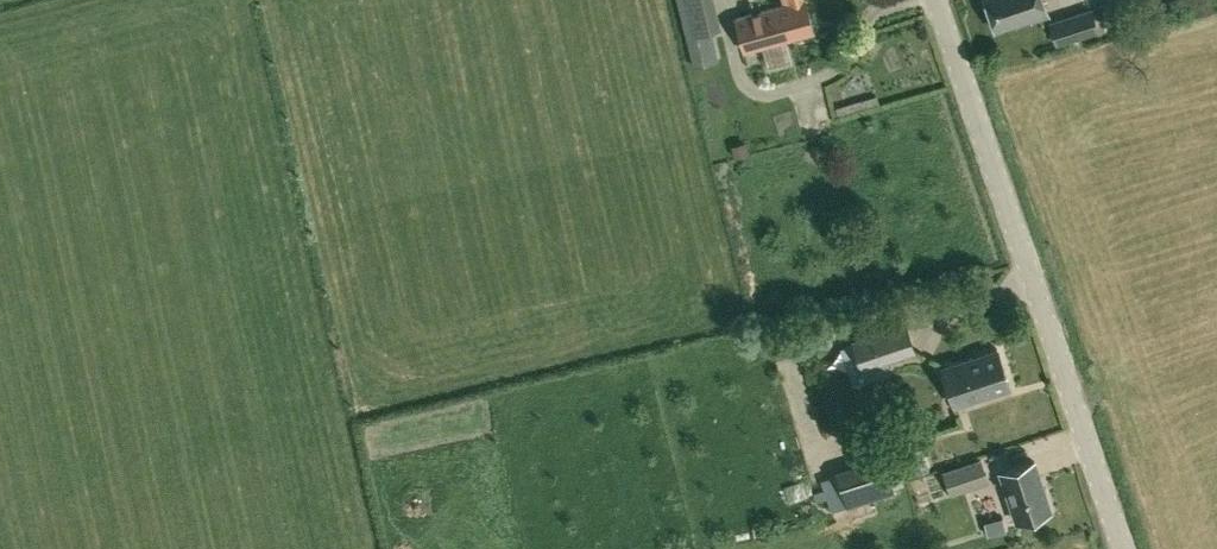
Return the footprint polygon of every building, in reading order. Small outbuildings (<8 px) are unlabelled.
[(784,4),(734,18),(743,51),(812,31),(804,0),(782,0),(784,4)] [(995,29),(1031,17),(1032,18),(1047,13),(1042,0),(985,0),(995,29)] [(706,2),(679,9),(685,35),(713,28),(706,2)] [(1065,17),(1072,39),(1100,30),(1093,8),(1065,17)] [(713,28),(685,35),(692,63),(719,56),(713,28)] [(738,157),(749,154),(745,141),(735,144),(738,157)] [(859,368),(887,359),(914,350),(906,323),(850,342),(859,368)] [(1010,388),(997,349),(942,367),(955,406),(1010,388)] [(994,464),(1021,457),(1016,438),(989,445),(994,464)] [(981,458),(942,471),(948,488),(987,474),(981,458)] [(846,505),(894,489),(884,459),(836,475),(846,505)] [(935,460),(912,467),(919,488),(942,481),(935,460)] [(1016,521),(1050,510),(1034,460),(1000,471),(1016,521)] [(988,533),(1005,529),(1002,516),(984,520),(988,533)]
